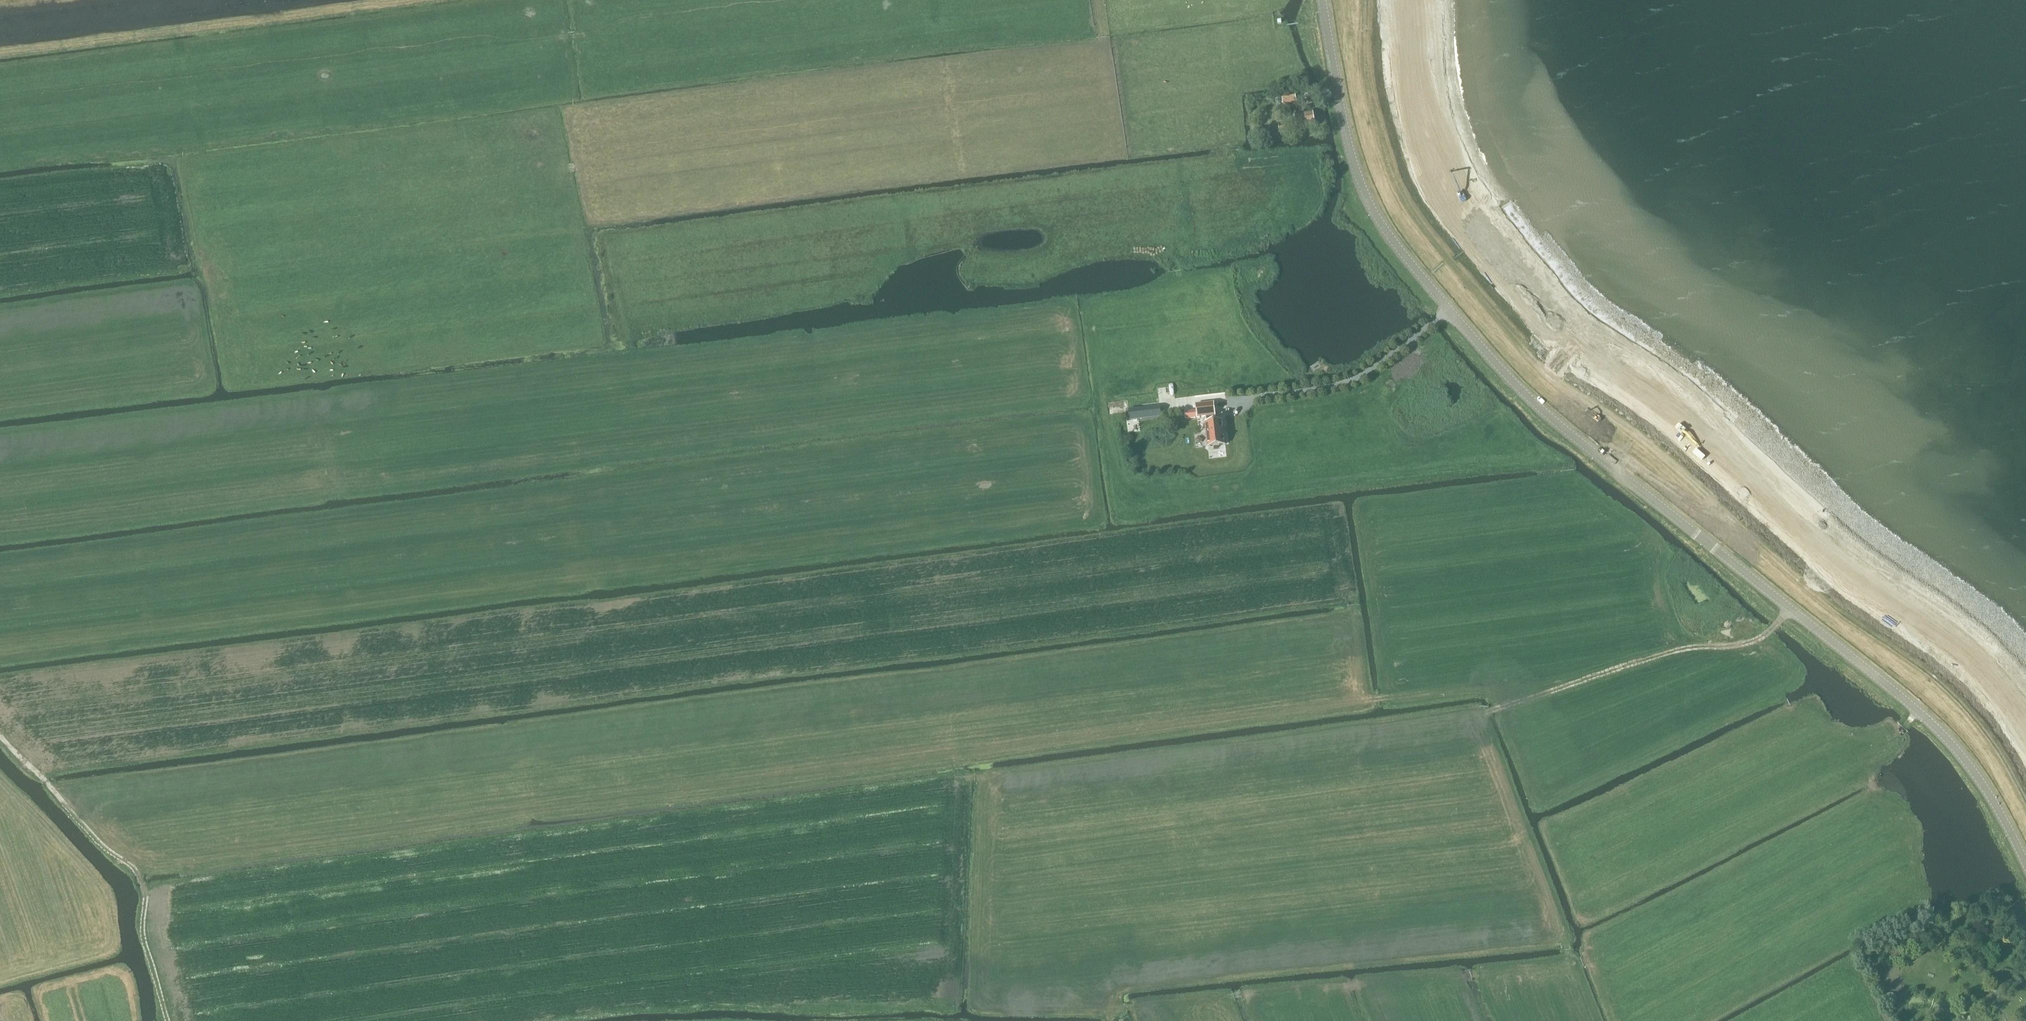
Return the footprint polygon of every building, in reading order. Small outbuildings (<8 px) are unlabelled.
[(1285,105),(1298,103),(1296,94),(1283,96),(1285,105)] [(1282,134),(1291,133),(1317,128),(1314,112),(1297,115),(1298,123),(1280,126),(1282,134)] [(1217,417),(1216,404),(1199,405),(1200,418),(1217,417)] [(1130,410),(1131,421),(1163,418),(1162,407),(1130,410)] [(1224,430),(1223,421),(1206,423),(1209,447),(1227,445),(1225,430),(1224,430)]
